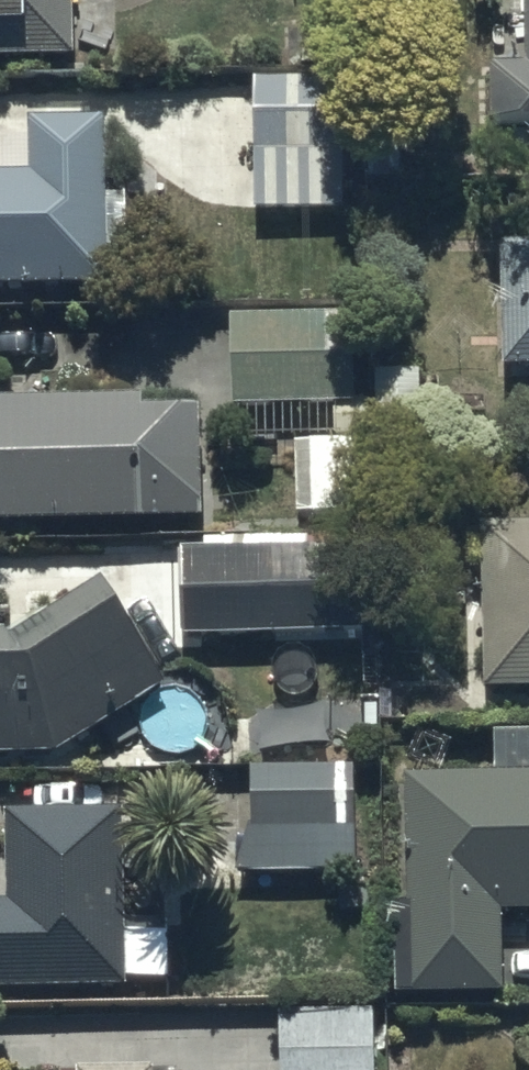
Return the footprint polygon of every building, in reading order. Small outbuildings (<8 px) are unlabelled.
[(74,66),(74,55),(135,56),(135,22),(71,21),(71,0),(0,0),(0,65),(74,66)] [(527,73),(492,71),(489,156),(453,156),(453,180),(495,180),(499,180),(499,161),(528,161),(528,0),(526,0),(527,73)] [(348,83),(251,85),(253,213),(350,211),(348,83)] [(0,179),(0,296),(109,294),(105,127),(28,128),(29,179),(0,179)] [(499,248),(499,373),(528,373),(528,248),(499,248)] [(263,325),(231,325),(234,414),(332,414),(332,444),(368,444),(368,409),(354,409),(354,315),(263,315),(263,325)] [(419,375),(373,376),(374,424),(420,423),(419,375)] [(205,530),(202,416),(143,418),(143,407),(38,410),(38,384),(0,385),(0,535),(205,530)] [(359,449),(296,449),(296,523),(359,524),(359,449)] [(478,531),(483,700),(528,699),(528,529),(478,531)] [(251,546),(159,545),(158,635),(255,636),(255,631),(266,631),(266,620),(301,620),(301,557),(273,557),(273,571),(250,571),(251,546)] [(0,650),(0,763),(57,762),(170,692),(107,599),(3,650),(0,650)] [(498,741),(499,779),(404,782),(408,912),(395,912),(398,1003),(506,1000),(504,924),(528,923),(528,740),(498,741)] [(356,772),(251,775),(254,882),(378,879),(378,841),(358,841),(356,772)] [(0,909),(0,999),(126,995),(125,987),(173,985),(171,927),(127,928),(124,822),(7,826),(10,909),(0,909)] [(278,1016),(279,1069),(372,1069),(372,1016),(278,1016)]
